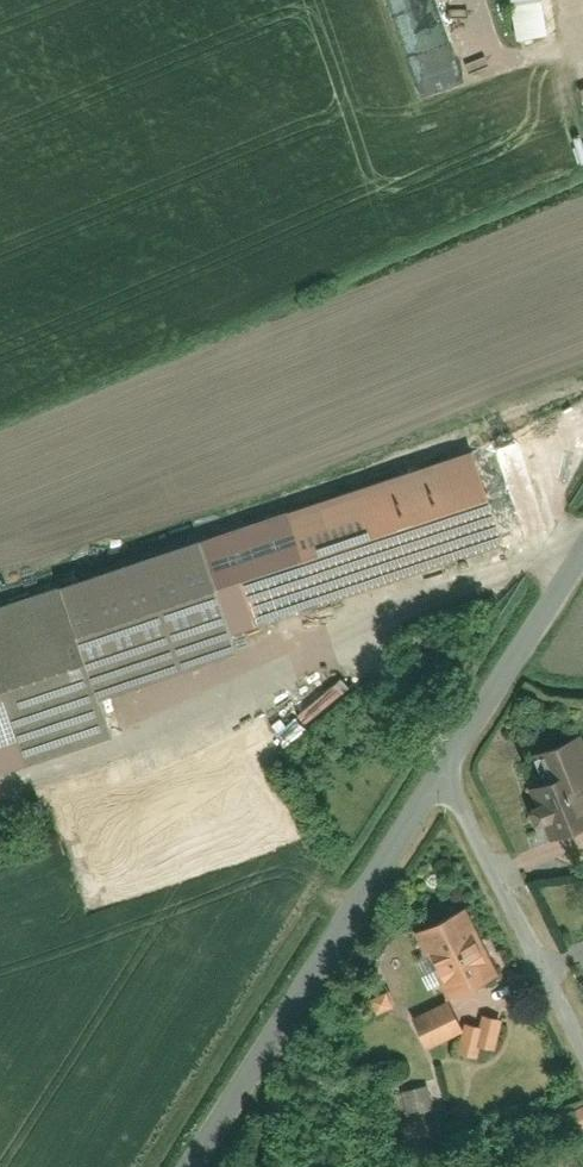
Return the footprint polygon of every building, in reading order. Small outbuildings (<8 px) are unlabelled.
[(544,32),(538,0),(508,0),(514,37),(544,32)] [(483,446),(514,537),(558,522),(527,431),(483,446)] [(211,538),(242,629),(514,537),(483,446),(211,538)] [(66,587),(103,696),(248,647),(242,629),(211,538),(66,587)] [(0,609),(0,768),(114,730),(103,696),(66,587),(0,609)] [(306,722),(345,686),(338,678),(298,714),(306,722)] [(539,749),(551,777),(535,784),(542,801),(537,802),(537,807),(542,820),(547,822),(551,821),(557,835),(582,824),(582,731),(539,749)] [(472,903),(423,928),(458,996),(507,971),(472,903)] [(472,1024),(458,996),(422,1014),(437,1042),(472,1024)] [(408,1112),(434,1106),(429,1083),(402,1089),(408,1112)] [(578,1129),(582,1127),(582,1102),(569,1107),(578,1129)]
